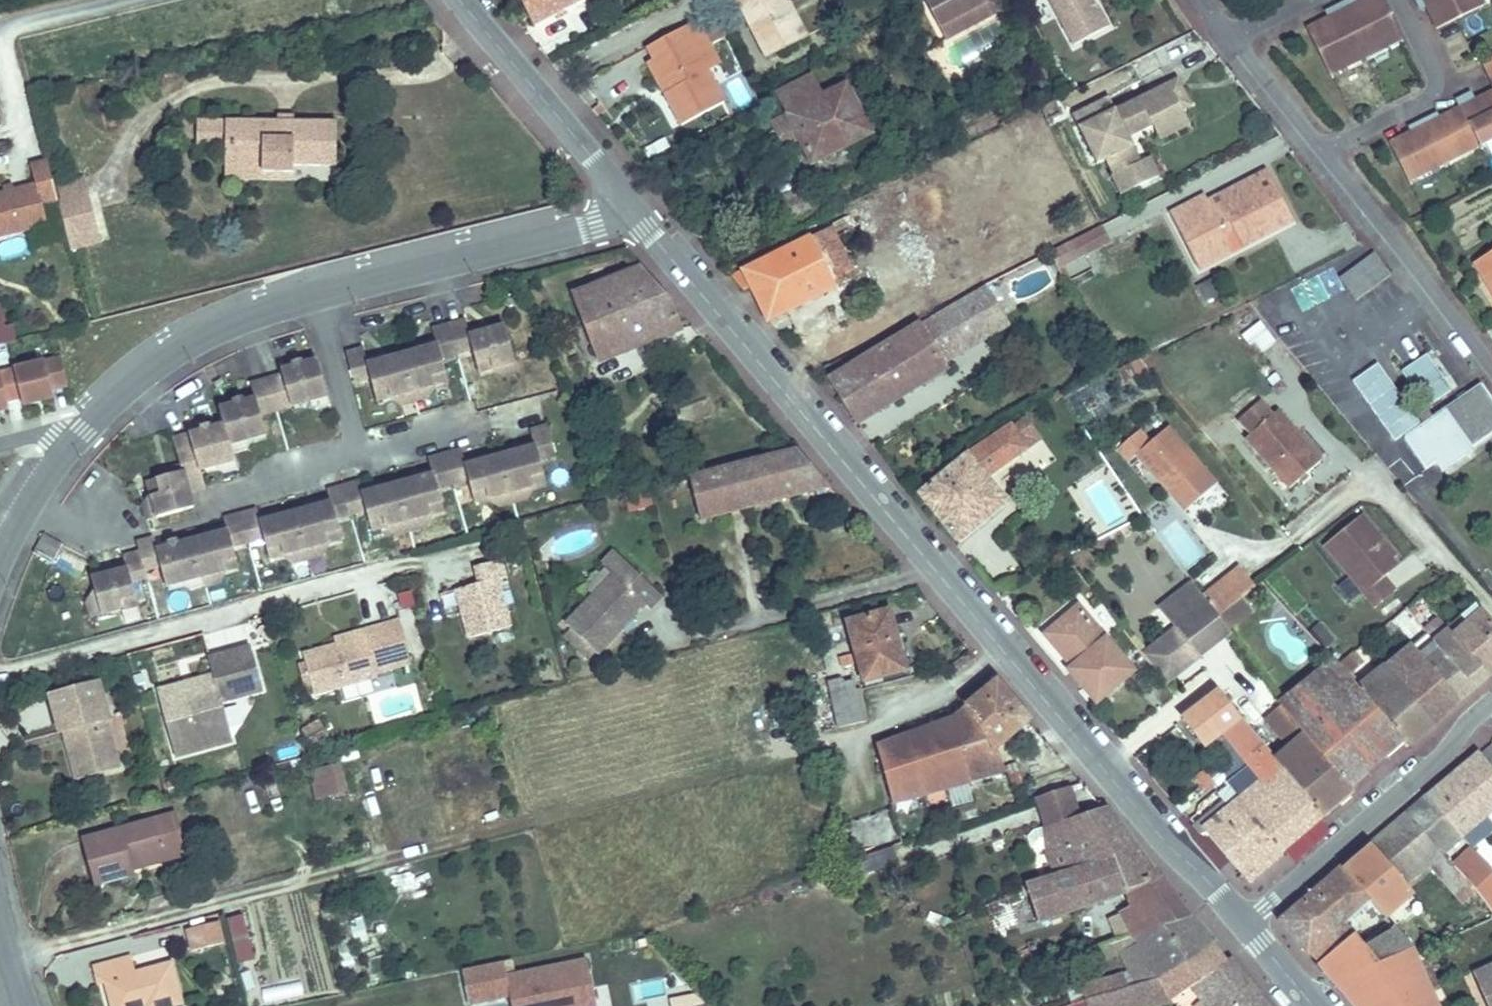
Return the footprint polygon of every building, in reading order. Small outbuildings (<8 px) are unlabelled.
[(535,37),(592,8),(589,0),(590,0),(516,0),(535,37)] [(782,16),(774,0),(743,0),(730,6),(759,64),(793,48),(785,35),(790,31),(782,16)] [(938,31),(995,2),(994,0),(922,0),(938,31)] [(1071,48),(1105,30),(1089,0),(1046,0),(1071,48)] [(1364,49),(1396,33),(1380,0),(1362,0),(1359,2),(1358,0),(1345,0),(1340,2),(1364,49)] [(1433,12),(1458,0),(1426,0),(1433,12)] [(1433,12),(1439,23),(1455,15),(1484,1),(1484,0),(1458,0),(1433,12)] [(995,2),(938,31),(945,44),(1002,15),(995,2)] [(1310,25),(1329,66),(1364,49),(1340,2),(1329,8),(1332,13),(1310,25)] [(789,13),(782,16),(790,31),(785,35),(793,48),(803,42),(789,13)] [(698,26),(651,50),(671,87),(659,94),(676,126),(720,102),(698,60),(711,52),(698,26)] [(1396,33),(1364,49),(1366,55),(1399,39),(1396,33)] [(1364,49),(1329,66),(1332,72),(1366,55),(1364,49)] [(1481,60),(1491,83),(1491,56),(1481,60)] [(1176,88),(1170,77),(1161,82),(1166,93),(1176,88)] [(810,79),(752,108),(775,152),(791,144),(804,169),(866,138),(841,88),(820,99),(810,79)] [(1146,127),(1176,112),(1175,110),(1184,105),(1176,88),(1166,93),(1161,82),(1106,109),(1100,96),(1064,115),(1084,155),(1093,151),(1097,160),(1105,175),(1103,176),(1112,195),(1144,180),(1135,161),(1133,161),(1120,137),(1145,125),(1146,127)] [(1476,148),(1491,141),(1491,90),(1473,100),(1467,91),(1452,100),(1456,108),(1476,148)] [(1414,118),(1439,166),(1476,148),(1456,108),(1434,119),(1429,110),(1414,118)] [(1153,140),(1183,125),(1176,112),(1146,127),(1153,140)] [(1384,143),(1404,183),(1439,166),(1414,118),(1400,125),(1404,133),(1384,143)] [(220,148),(221,121),(194,120),(193,147),(220,148)] [(292,169),(335,169),(336,123),(287,122),(287,127),(275,126),(275,121),(221,121),(220,148),(236,148),(237,167),(260,168),(261,175),(292,176),(292,169)] [(293,187),(292,176),(261,175),(260,168),(237,167),(236,148),(220,148),(220,185),(293,187)] [(1097,160),(1093,151),(1084,155),(1088,164),(1097,160)] [(1152,175),(1143,156),(1135,161),(1144,180),(1152,175)] [(44,211),(59,206),(55,191),(49,164),(32,169),(36,188),(0,197),(0,242),(49,230),(44,211)] [(1166,214),(1177,237),(1190,230),(1203,255),(1224,246),(1229,255),(1291,226),(1266,175),(1249,183),(1252,190),(1207,210),(1201,198),(1166,214)] [(90,199),(86,184),(55,191),(59,206),(90,199)] [(101,248),(90,199),(59,206),(71,255),(101,248)] [(1190,230),(1177,237),(1194,271),(1229,255),(1224,246),(1203,255),(1190,230)] [(838,234),(734,282),(739,295),(750,291),(763,320),(858,278),(838,234)] [(887,294),(930,270),(914,243),(872,266),(887,294)] [(1062,252),(1036,265),(1042,278),(1069,264),(1062,252)] [(1485,282),(1491,294),(1491,253),(1480,261),(1491,278),(1485,282)] [(1342,305),(1381,274),(1369,259),(1329,289),(1342,305)] [(660,293),(639,271),(573,297),(601,362),(678,335),(668,310),(673,309),(660,293)] [(1196,283),(1202,301),(1220,295),(1214,277),(1196,283)] [(1295,287),(1301,305),(1319,299),(1313,281),(1295,287)] [(850,429),(1005,339),(983,295),(823,385),(850,429)] [(436,347),(441,364),(473,355),(468,338),(463,321),(431,330),(436,347)] [(1243,329),(1253,354),(1274,345),(1264,321),(1243,329)] [(468,338),(473,355),(482,386),(520,375),(506,327),(468,338)] [(372,383),(380,412),(449,393),(441,364),(436,347),(367,366),(372,383)] [(372,383),(367,366),(362,348),(346,353),(356,388),(372,383)] [(0,369),(0,400),(6,398),(21,394),(23,403),(38,399),(36,391),(51,387),(68,383),(60,354),(0,369)] [(179,469),(140,479),(150,515),(189,505),(185,488),(199,484),(194,468),(233,458),(229,443),(263,434),(257,412),(327,394),(317,355),(281,365),(281,371),(249,380),(252,395),(218,404),(222,422),(186,432),(191,453),(176,457),(179,469)] [(1413,412),(1450,389),(1429,355),(1391,377),(1413,412)] [(1391,441),(1418,423),(1377,362),(1350,380),(1391,441)] [(1481,386),(1403,437),(1419,463),(1434,453),(1442,465),(1491,434),(1491,402),(1481,386)] [(51,387),(36,391),(38,399),(53,395),(51,387)] [(8,406),(6,398),(0,400),(0,408),(8,406)] [(1241,436),(1236,441),(1279,488),(1313,457),(1270,409),(1263,415),(1251,402),(1229,423),(1241,436)] [(538,449),(541,463),(559,459),(551,426),(533,430),(538,449)] [(1221,488),(1162,428),(1145,444),(1130,428),(1105,453),(1118,466),(1125,460),(1186,522),(1221,488)] [(958,552),(1007,509),(982,482),(1025,452),(1007,433),(966,459),(914,501),(958,552)] [(465,468),(470,486),(476,512),(549,494),(541,463),(538,449),(465,468)] [(435,471),(441,493),(470,486),(465,468),(461,451),(432,458),(435,471)] [(821,491),(789,453),(689,479),(702,519),(821,491)] [(262,534),(267,555),(340,536),(335,515),(366,506),(372,528),(445,509),(441,493),(435,471),(361,490),(358,480),(328,488),(329,498),(257,517),(262,534)] [(257,517),(255,507),(220,516),(222,526),(150,545),(148,535),(129,540),(131,549),(109,555),(112,566),(85,573),(95,610),(130,600),(122,570),(154,562),(160,583),(232,564),(227,543),(262,534),(257,517)] [(1351,595),(1373,578),(1378,575),(1372,568),(1386,558),(1375,544),(1368,549),(1347,523),(1313,549),(1351,595)] [(44,534),(35,552),(53,561),(62,543),(44,534)] [(621,581),(570,628),(601,660),(652,613),(657,617),(671,604),(627,556),(612,570),(621,581)] [(1225,610),(1254,585),(1235,563),(1206,589),(1225,610)] [(482,592),(461,598),(471,643),(513,634),(502,588),(513,584),(508,565),(478,573),(482,592)] [(1384,592),(1373,578),(1351,595),(1363,609),(1384,592)] [(1229,632),(1219,618),(1193,582),(1161,604),(1180,631),(1148,656),(1165,680),(1230,634),(1229,632)] [(1229,632),(1253,612),(1242,599),(1219,618),(1229,632)] [(1409,610),(1421,626),(1434,615),(1422,600),(1409,610)] [(1066,668),(1056,676),(1084,709),(1130,672),(1078,609),(1042,638),(1066,668)] [(886,611),(841,624),(859,685),(903,672),(886,611)] [(1375,629),(1383,638),(1399,623),(1391,615),(1375,629)] [(373,633),(309,651),(321,694),(387,675),(387,671),(401,667),(389,621),(372,626),(373,633)] [(1491,677),(1491,642),(1475,622),(1446,646),(1481,686),(1491,677)] [(1425,650),(1470,697),(1481,686),(1446,646),(1439,637),(1425,650)] [(1402,657),(1453,711),(1470,697),(1425,650),(1419,643),(1402,657)] [(222,681),(166,697),(182,754),(238,739),(227,700),(273,687),(263,649),(217,661),(222,681)] [(1375,680),(1427,733),(1453,711),(1402,657),(1375,680)] [(1217,690),(1228,702),(1251,684),(1241,671),(1217,690)] [(1277,720),(1338,799),(1397,751),(1348,702),(1326,679),(1277,720)] [(1348,702),(1397,751),(1402,754),(1427,733),(1375,680),(1348,702)] [(858,684),(833,684),(833,725),(858,725),(858,684)] [(1265,768),(1314,828),(1342,805),(1338,799),(1277,720),(1251,684),(1228,702),(1258,740),(1270,732),(1285,751),(1265,768)] [(989,749),(1020,722),(991,687),(968,709),(989,749)] [(65,736),(71,760),(81,758),(87,782),(115,775),(103,726),(108,723),(98,689),(50,702),(59,736),(65,736)] [(1208,699),(1172,728),(1193,755),(1214,738),(1230,725),(1208,699)] [(953,722),(943,725),(952,762),(969,758),(968,754),(989,749),(968,709),(953,722)] [(318,718),(299,728),(310,751),(329,741),(318,718)] [(952,762),(943,725),(876,743),(893,804),(958,786),(952,762)] [(1230,725),(1214,738),(1255,787),(1227,809),(1271,865),(1314,828),(1265,768),(1230,725)] [(952,762),(958,786),(997,774),(989,749),(968,754),(969,758),(952,762)] [(1472,756),(1422,800),(1462,845),(1491,817),(1491,780),(1472,756)] [(81,758),(71,760),(77,784),(87,782),(81,758)] [(346,791),(340,763),(325,766),(332,794),(346,791)] [(332,794),(325,766),(310,770),(317,798),(332,794)] [(954,817),(974,812),(968,788),(949,792),(954,817)] [(1071,817),(1062,790),(1028,802),(1035,827),(1071,817)] [(1462,845),(1422,800),(1403,817),(1444,863),(1462,845)] [(1227,809),(1195,836),(1243,890),(1271,865),(1227,809)] [(1035,827),(1033,828),(1045,857),(1054,874),(1111,862),(1123,891),(1156,879),(1098,810),(1071,817),(1035,827)] [(1444,863),(1403,817),(1362,852),(1398,896),(1425,876),(1444,863)] [(101,888),(136,878),(133,863),(166,854),(159,825),(88,846),(101,888)] [(1491,914),(1491,872),(1467,844),(1446,862),(1491,914)] [(894,849),(864,853),(866,870),(897,866),(894,849)] [(1398,896),(1362,852),(1338,872),(1358,896),(1370,909),(1384,926),(1406,906),(1398,896)] [(133,863),(136,878),(170,868),(166,854),(133,863)] [(1029,863),(1036,878),(1054,874),(1045,857),(1029,863)] [(1036,878),(1020,885),(1031,923),(1116,894),(1123,891),(1111,862),(1054,874),(1036,878)] [(1476,900),(1444,863),(1425,876),(1461,915),(1476,900)] [(1358,896),(1338,872),(1299,906),(1328,943),(1358,896)] [(1168,894),(1156,879),(1123,891),(1116,894),(1122,911),(1140,902),(1168,894)] [(1122,911),(1117,914),(1126,935),(1184,914),(1168,894),(1140,902),(1122,911)] [(1370,909),(1358,896),(1328,943),(1338,954),(1351,943),(1342,930),(1370,909)] [(1328,943),(1299,906),(1277,924),(1313,965),(1328,943)] [(1328,943),(1313,965),(1334,988),(1405,957),(1409,956),(1384,926),(1370,909),(1342,930),(1351,943),(1338,954),(1328,943)] [(1126,935),(1089,947),(1095,963),(1134,951),(1149,978),(1154,975),(1205,938),(1184,914),(1126,935)] [(253,964),(241,921),(226,925),(238,968),(253,964)] [(211,927),(185,933),(192,957),(218,951),(211,927)] [(1195,976),(1224,959),(1205,938),(1154,975),(1166,994),(1195,976)] [(1405,957),(1334,988),(1348,1005),(1425,1005),(1405,957)] [(96,968),(102,988),(109,987),(114,1005),(184,1005),(173,967),(138,978),(132,958),(96,968)] [(1200,986),(1239,977),(1224,959),(1195,976),(1200,986)] [(468,1005),(508,998),(510,1005),(594,1005),(585,961),(504,979),(501,963),(461,972),(468,1005)] [(1476,976),(1490,1005),(1491,1005),(1491,969),(1476,976)] [(1072,988),(1076,1001),(1117,989),(1114,975),(1072,988)] [(1239,977),(1200,986),(1184,1001),(1189,1005),(1263,1005),(1239,977)] [(260,986),(262,1001),(302,997),(300,982),(260,986)] [(1132,984),(1117,989),(1076,1001),(1060,1005),(1139,1005),(1132,984)]
